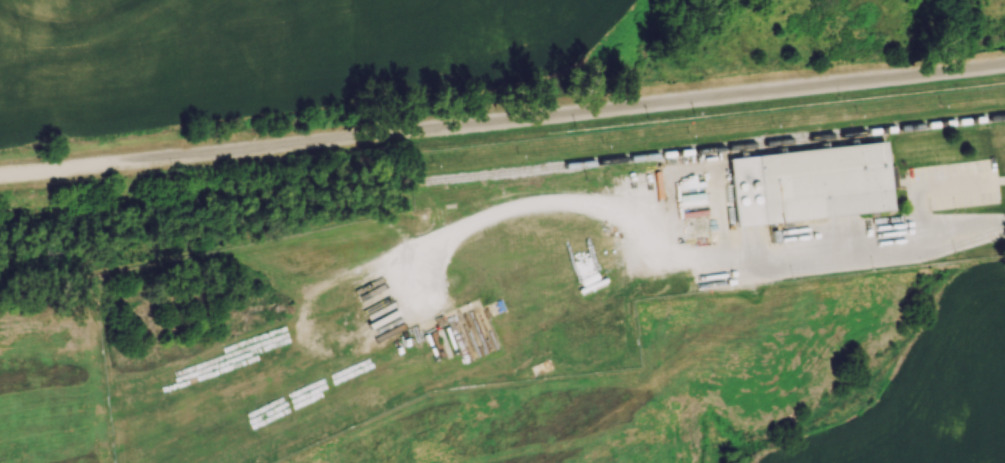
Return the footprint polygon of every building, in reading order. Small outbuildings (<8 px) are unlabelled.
[(725,157),(726,169),(733,227),(741,226),(754,224),(831,216),(852,213),(888,209),(886,190),(894,189),(891,166),(884,166),(881,140),(725,157)]
